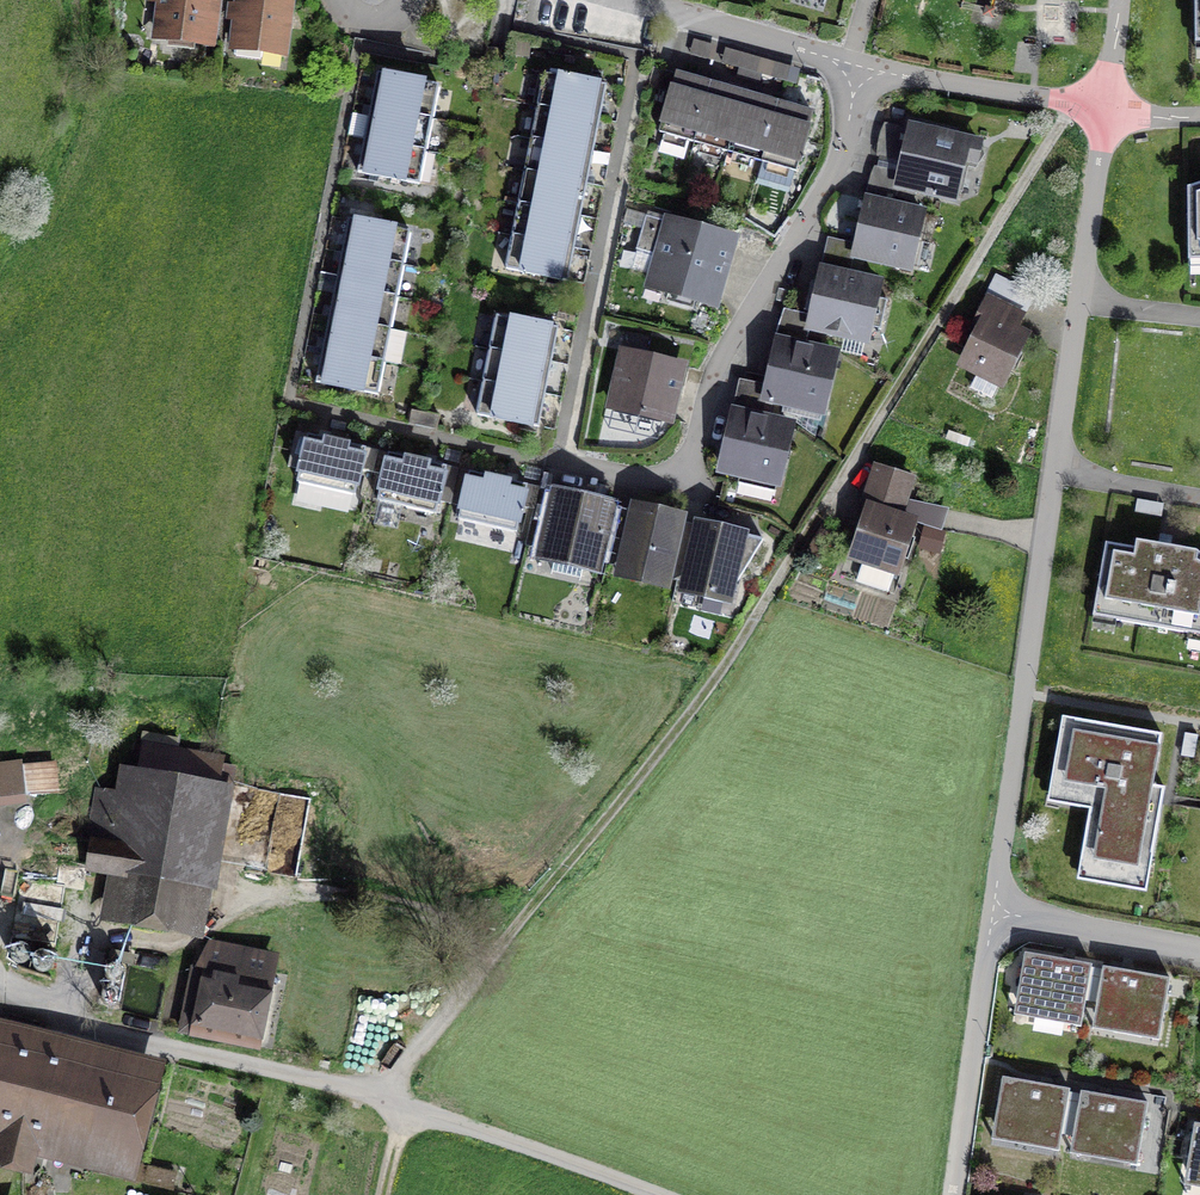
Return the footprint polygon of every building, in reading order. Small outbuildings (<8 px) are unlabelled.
[(162,1),(157,35),(214,42),(219,2),(211,0),(156,0),(162,1)] [(239,6),(231,5),(229,19),(238,20),(233,54),(262,58),(263,49),(282,52),(289,0),(240,0),(239,6)] [(695,142),(711,85),(655,69),(650,86),(671,92),(659,132),(695,142)] [(370,105),(431,116),(437,86),(376,74),(370,105)] [(541,106),(601,118),(607,89),(547,77),(541,106)] [(729,152),(745,95),(711,85),(695,142),(729,152)] [(761,161),(778,104),(745,95),(729,152),(761,161)] [(778,104),(761,161),(799,172),(816,115),(778,104)] [(363,139),(424,151),(431,116),(370,105),(363,139)] [(534,139),(594,151),(601,118),(541,106),(534,139)] [(915,188),(953,197),(966,142),(912,129),(896,195),(913,199),(915,188)] [(424,151),(363,139),(357,172),(418,184),(424,151)] [(594,151),(534,139),(527,170),(587,183),(594,151)] [(520,203),(580,216),(587,183),(527,170),(520,203)] [(1188,249),(1199,249),(1199,185),(1188,188),(1188,249)] [(855,256),(910,268),(923,213),(868,200),(857,245),(855,256)] [(514,236),(574,248),(580,216),(520,203),(514,236)] [(651,284),(714,302),(731,240),(646,216),(636,251),(659,257),(651,284)] [(340,253),(401,265),(408,230),(347,219),(340,253)] [(574,248),(514,236),(506,271),(566,284),(574,248)] [(810,327),(865,339),(869,325),(880,328),(887,299),(875,297),(878,284),(850,277),(855,256),(857,245),(828,238),(820,271),(823,272),(813,315),(810,327)] [(334,286),(396,297),(401,265),(340,253),(334,286)] [(1032,295),(1000,279),(959,361),(1000,382),(1023,335),(1014,331),(1032,295)] [(328,317),(389,329),(396,297),(334,286),(328,317)] [(804,406),(821,410),(834,355),(805,348),(810,327),(813,315),(784,308),(776,342),(779,342),(769,387),(762,413),(771,415),(775,399),(784,401),(782,411),(802,416),(804,406)] [(322,349),(383,360),(389,329),(328,317),(322,349)] [(490,348),(551,360),(556,330),(496,318),(490,348)] [(484,382),(544,393),(551,360),(490,348),(484,382)] [(383,360),(322,349),(316,383),(377,395),(383,360)] [(668,420),(681,365),(625,352),(612,407),(668,420)] [(759,477),(777,481),(790,426),(770,421),(771,415),(762,413),(769,387),(740,380),(732,413),(735,413),(722,468),(741,473),(739,480),(742,483),(757,487),(759,477)] [(544,393),(484,382),(478,413),(538,425),(544,393)] [(439,415),(412,410),(410,424),(437,429),(439,415)] [(376,451),(296,433),(288,466),(299,468),(296,482),(355,495),(362,469),(371,471),(376,451)] [(371,471),(384,474),(378,500),(435,513),(438,501),(450,503),(458,470),(376,451),(371,471)] [(911,480),(875,468),(856,525),(865,528),(855,558),(862,560),(854,582),(887,593),(911,522),(898,517),(911,480)] [(458,470),(450,503),(460,506),(458,518),(516,532),(522,506),(534,509),(539,489),(458,470)] [(611,505),(557,492),(542,550),(555,553),(551,571),(581,578),(586,559),(597,562),(611,505)] [(682,521),(634,509),(620,567),(668,579),(682,521)] [(756,538),(698,525),(686,583),(731,593),(735,576),(742,577),(745,560),(751,561),(756,538)] [(1199,621),(1199,553),(1198,553),(1160,545),(1137,540),(1135,549),(1107,543),(1094,604),(1119,609),(1117,619),(1186,633),(1189,619),(1199,621)] [(1151,788),(1160,735),(1063,718),(1061,729),(1072,731),(1062,789),(1091,794),(1080,864),(1137,874),(1139,863),(1149,865),(1160,798),(1161,790),(1151,788)] [(234,768),(147,752),(143,776),(125,773),(121,794),(99,790),(89,841),(93,842),(88,866),(125,873),(117,912),(187,925),(211,790),(229,793),(234,768)] [(0,768),(0,798),(24,795),(20,766),(0,768)] [(62,884),(24,880),(19,932),(57,936),(62,884)] [(213,947),(197,1027),(257,1039),(273,959),(213,947)] [(1075,962),(1024,952),(1015,999),(1075,1010),(1072,1024),(1080,1026),(1092,965),(1075,962)] [(1120,969),(1104,966),(1095,1014),(1154,1024),(1151,1038),(1159,1040),(1170,978),(1120,969)] [(0,1039),(0,1160),(26,1167),(34,1136),(130,1160),(151,1077),(0,1039)] [(1050,1085),(1003,1078),(995,1125),(1053,1134),(1051,1149),(1059,1151),(1070,1089),(1050,1085)] [(1099,1094),(1081,1091),(1073,1139),(1132,1150),(1130,1164),(1137,1165),(1148,1103),(1099,1094)] [(1195,1123),(1187,1170),(1199,1172),(1199,1124),(1195,1123)]
